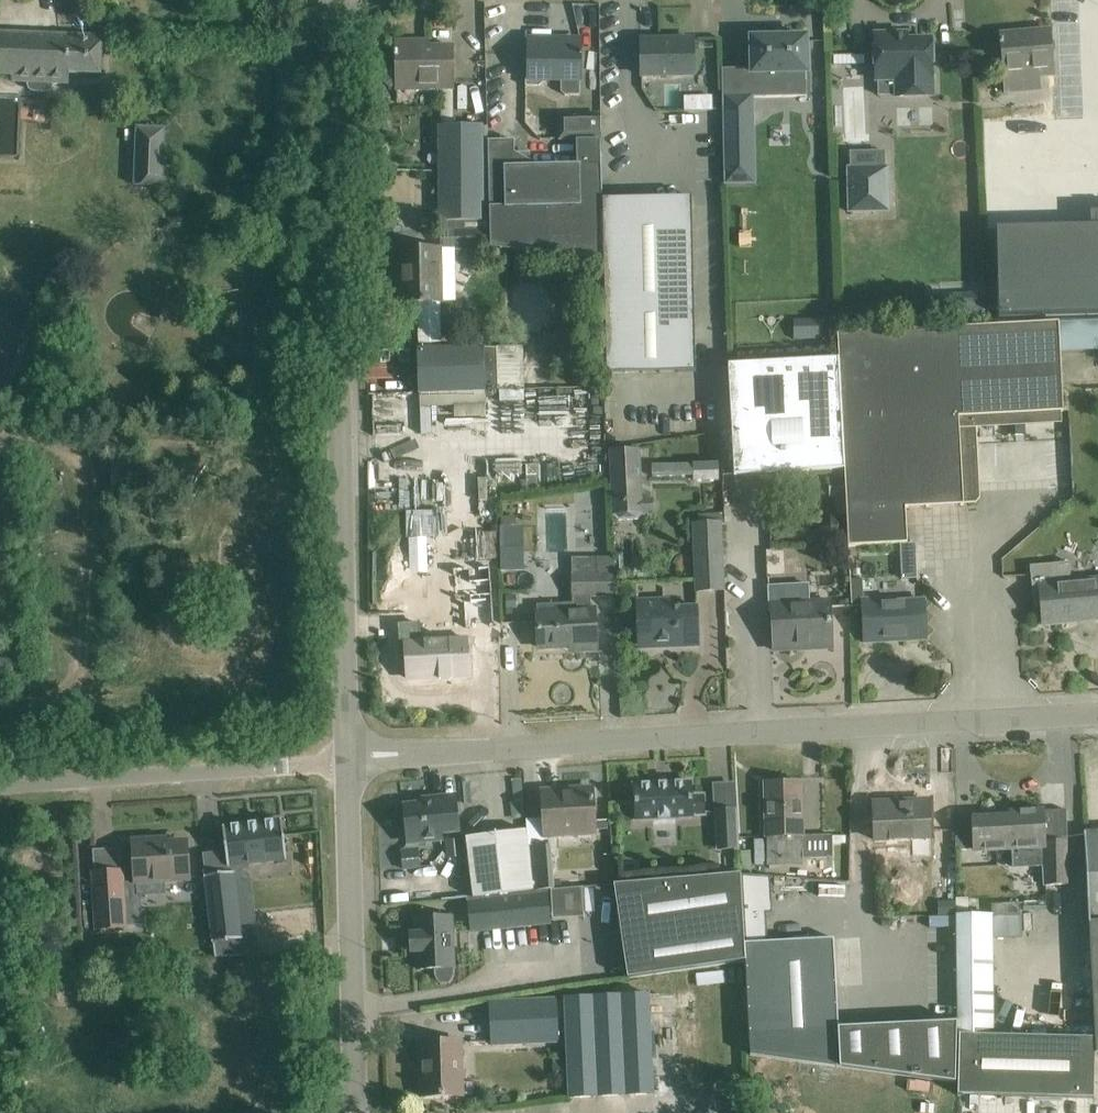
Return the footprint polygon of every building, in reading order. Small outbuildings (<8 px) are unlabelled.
[(1025,77),(1053,75),(1049,30),(1001,34),(1001,40),(999,40),(1004,95),(1026,93),(1025,77)] [(28,83),(29,88),(32,91),(36,92),(50,91),(53,88),(53,84),(70,84),(70,74),(100,75),(102,37),(0,33),(0,74),(10,75),(10,82),(28,83)] [(906,34),(875,35),(876,81),(894,80),(894,99),(935,98),(934,79),(932,80),(931,40),(906,41),(906,34)] [(753,38),(751,38),(751,40),(752,71),(752,73),(752,82),(807,81),(807,72),(807,70),(806,39),(806,36),(804,37),(801,37),(786,37),(771,37),(753,38)] [(641,40),(642,62),(642,76),(693,75),(693,39),(673,39),(673,44),(642,44),(642,40),(641,40)] [(391,68),(387,72),(387,84),(391,88),(397,88),(397,89),(453,88),(453,68),(452,46),(451,46),(451,48),(421,48),(421,41),(419,41),(419,42),(398,43),(398,41),(396,41),(396,52),(394,52),(394,57),(396,57),(397,68),(391,68)] [(580,83),(582,83),(583,53),(580,53),(581,41),(561,41),(561,46),(529,46),(528,78),(526,78),(526,86),(539,86),(546,79),(562,80),(562,93),(566,96),(580,95),(580,83)] [(865,63),(865,55),(834,56),(834,64),(865,63)] [(752,95),(724,96),(726,184),(754,183),(752,95)] [(1060,203),(1097,202),(1097,115),(1058,116),(1060,203)] [(576,140),(601,139),(601,117),(570,118),(570,122),(561,122),(561,140),(576,140)] [(137,126),(135,185),(163,186),(164,166),(177,167),(177,165),(177,157),(164,157),(165,127),(137,126)] [(438,127),(439,193),(439,222),(483,221),(483,127),(438,127)] [(602,250),(602,197),(601,139),(576,140),(576,166),(535,167),(535,164),(514,153),(514,141),(488,141),(490,229),(490,248),(603,262),(602,250)] [(1025,170),(1007,159),(994,185),(1012,194),(1025,170)] [(887,212),(886,166),(846,167),(847,213),(887,212)] [(696,371),(693,195),(602,197),(602,250),(603,262),(605,373),(696,371)] [(996,227),(999,316),(1097,314),(1097,216),(1095,216),(1095,225),(996,227)] [(490,248),(490,229),(458,230),(458,249),(485,247),(490,248)] [(440,302),(440,249),(400,250),(400,275),(404,274),(404,303),(440,302)] [(926,294),(927,316),(984,314),(983,292),(926,294)] [(900,544),(908,543),(906,508),(964,506),(964,502),(976,502),(980,494),(976,427),(1062,423),(1061,413),(1064,413),(1064,410),(1064,396),(1060,322),(837,333),(839,359),(849,542),(850,546),(900,544)] [(1097,346),(1097,327),(1077,328),(1078,347),(1097,346)] [(418,349),(419,393),(485,391),(485,389),(498,389),(497,347),(484,348),(418,349)] [(849,542),(839,359),(729,365),(734,475),(828,469),(844,469),(844,478),(845,496),(848,542),(849,542)] [(574,424),(573,390),(542,391),(543,425),(574,424)] [(639,449),(610,450),(613,515),(617,516),(620,518),(638,517),(642,514),(654,513),(653,496),(641,497),(639,449)] [(475,494),(474,453),(411,455),(412,495),(416,495),(417,553),(413,553),(413,593),(459,591),(457,494),(475,494)] [(653,464),(653,475),(719,473),(719,462),(653,464)] [(845,496),(844,478),(828,479),(829,497),(845,496)] [(724,590),(721,522),(724,522),(723,513),(698,514),(698,522),(693,523),(696,591),(724,590)] [(525,570),(524,525),(516,525),(516,516),(502,516),(502,526),(501,526),(502,570),(525,570)] [(827,516),(816,528),(828,539),(839,527),(827,516)] [(917,578),(915,543),(908,543),(900,544),(902,579),(917,578)] [(572,611),(537,613),(539,648),(596,645),(594,610),(591,610),(590,597),(612,596),(611,570),(595,570),(595,561),(572,561),(572,611)] [(1030,566),(1032,586),(1034,608),(1041,607),(1042,620),(1091,615),(1091,620),(1097,619),(1097,579),(1091,580),(1071,582),(1069,562),(1030,566)] [(493,569),(460,571),(461,598),(466,597),(467,629),(496,628),(493,569)] [(809,584),(771,586),(771,604),(773,629),(774,651),(798,650),(798,645),(831,643),(830,621),(829,601),(810,602),(809,584)] [(516,595),(506,595),(506,607),(516,606),(516,595)] [(637,601),(639,643),(670,642),(670,648),(698,646),(697,607),(669,608),(669,599),(637,601)] [(878,599),(862,600),(864,643),(926,640),(924,600),(878,602),(878,599)] [(427,641),(426,622),(409,623),(411,642),(406,642),(409,678),(468,675),(466,639),(427,641)] [(691,782),(634,785),(636,821),(692,819),(692,816),(705,816),(703,796),(692,796),(691,782)] [(802,836),(801,782),(765,783),(767,866),(805,865),(804,859),(832,857),(832,844),(832,835),(802,836)] [(592,788),(542,791),(545,838),(595,834),(592,788)] [(404,806),(408,843),(441,840),(441,833),(458,831),(454,796),(432,799),(432,803),(404,806)] [(928,799),(873,802),(874,824),(875,841),(912,840),(912,855),(931,854),(930,839),(929,821),(928,799)] [(717,810),(718,851),(736,850),(733,809),(717,810)] [(973,813),(973,851),(1011,851),(1011,869),(1042,869),(1042,887),(1068,886),(1067,833),(1066,809),(1064,809),(1064,810),(1042,811),(1042,810),(1009,811),(1009,815),(974,817),(974,813),(973,813)] [(282,820),(223,827),(226,851),(228,866),(248,864),(287,859),(282,820)] [(1084,832),(1096,1053),(1097,1053),(1097,831),(1084,832)] [(528,848),(527,832),(467,836),(474,896),(531,891),(528,848)] [(846,835),(832,835),(832,844),(846,843),(846,835)] [(968,836),(956,836),(956,849),(969,849),(968,836)] [(166,840),(134,842),(136,870),(136,882),(137,897),(140,897),(165,895),(164,880),(189,878),(188,870),(186,843),(166,844),(166,840)] [(552,879),(549,846),(528,848),(531,891),(548,890),(553,889),(552,879)] [(417,848),(400,849),(402,870),(420,868),(417,848)] [(98,928),(126,926),(122,869),(94,871),(98,928)] [(229,873),(205,876),(213,943),(241,940),(233,873),(229,873)] [(740,873),(613,884),(628,978),(745,960),(740,873)] [(770,912),(769,877),(742,874),(745,940),(745,944),(751,1055),(840,1066),(838,1024),(833,938),(766,939),(765,912),(770,912)] [(847,903),(847,883),(819,883),(819,903),(847,903)] [(551,919),(548,890),(531,891),(474,896),(467,897),(471,934),(552,924),(551,919)] [(956,897),(944,897),(944,913),(956,912),(956,897)] [(1020,902),(993,903),(993,913),(993,919),(1021,917),(1020,902)] [(958,1084),(958,1093),(1044,1095),(1090,1097),(1093,1097),(1094,1038),(994,1036),(994,991),(993,919),(993,913),(958,914),(959,1022),(959,1045),(958,1084)] [(417,918),(417,934),(411,934),(411,952),(418,951),(418,969),(436,969),(436,975),(438,979),(441,982),(448,982),(451,979),(453,975),(454,969),(452,918),(417,918)] [(255,960),(239,961),(240,975),(256,974),(255,960)] [(654,1095),(650,995),(564,998),(565,999),(565,1017),(566,1042),(569,1098),(654,1095)] [(556,998),(490,1001),(492,1045),(557,1042),(556,1017),(565,1017),(565,999),(556,1000),(556,998)] [(883,1023),(838,1024),(840,1066),(840,1068),(958,1084),(959,1045),(959,1022),(883,1023)] [(462,1095),(461,1042),(420,1042),(421,1096),(462,1095)]
